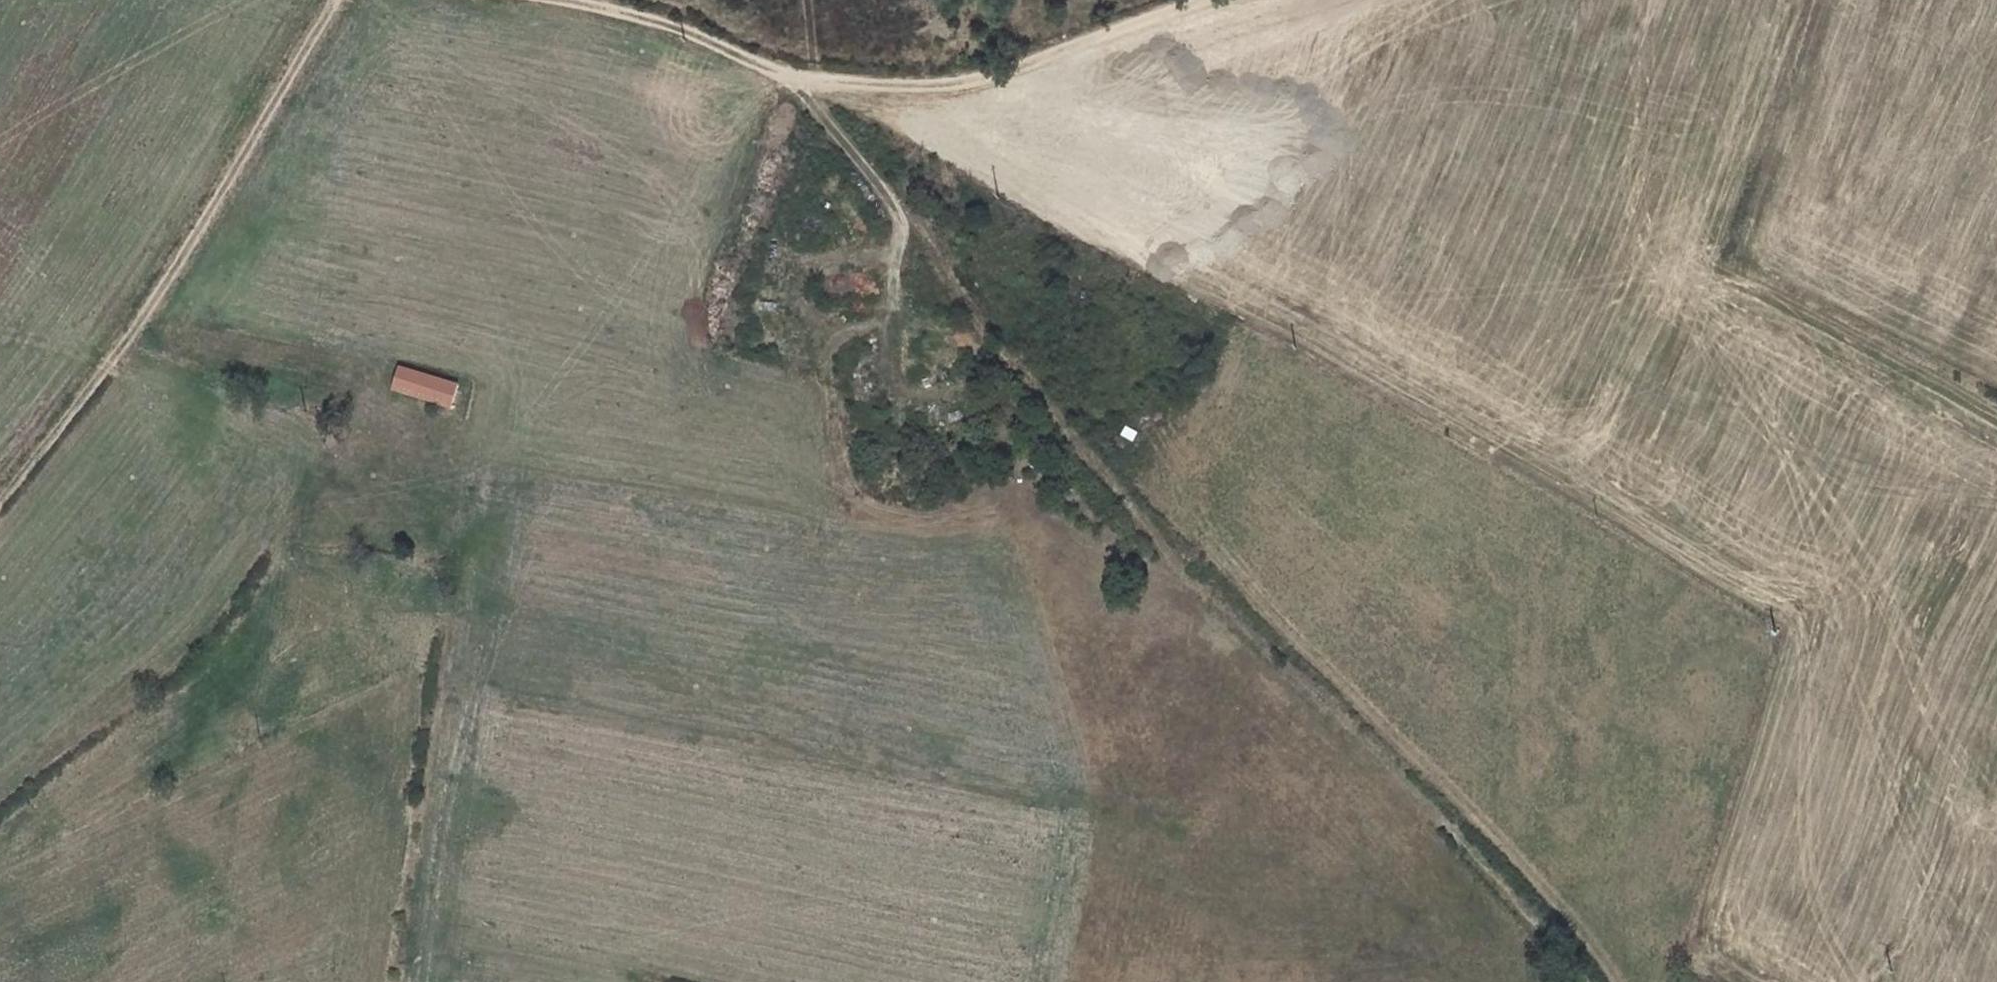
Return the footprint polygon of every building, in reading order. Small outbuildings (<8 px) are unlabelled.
[(393,391),(451,410),(459,387),(401,370),(393,391)]
